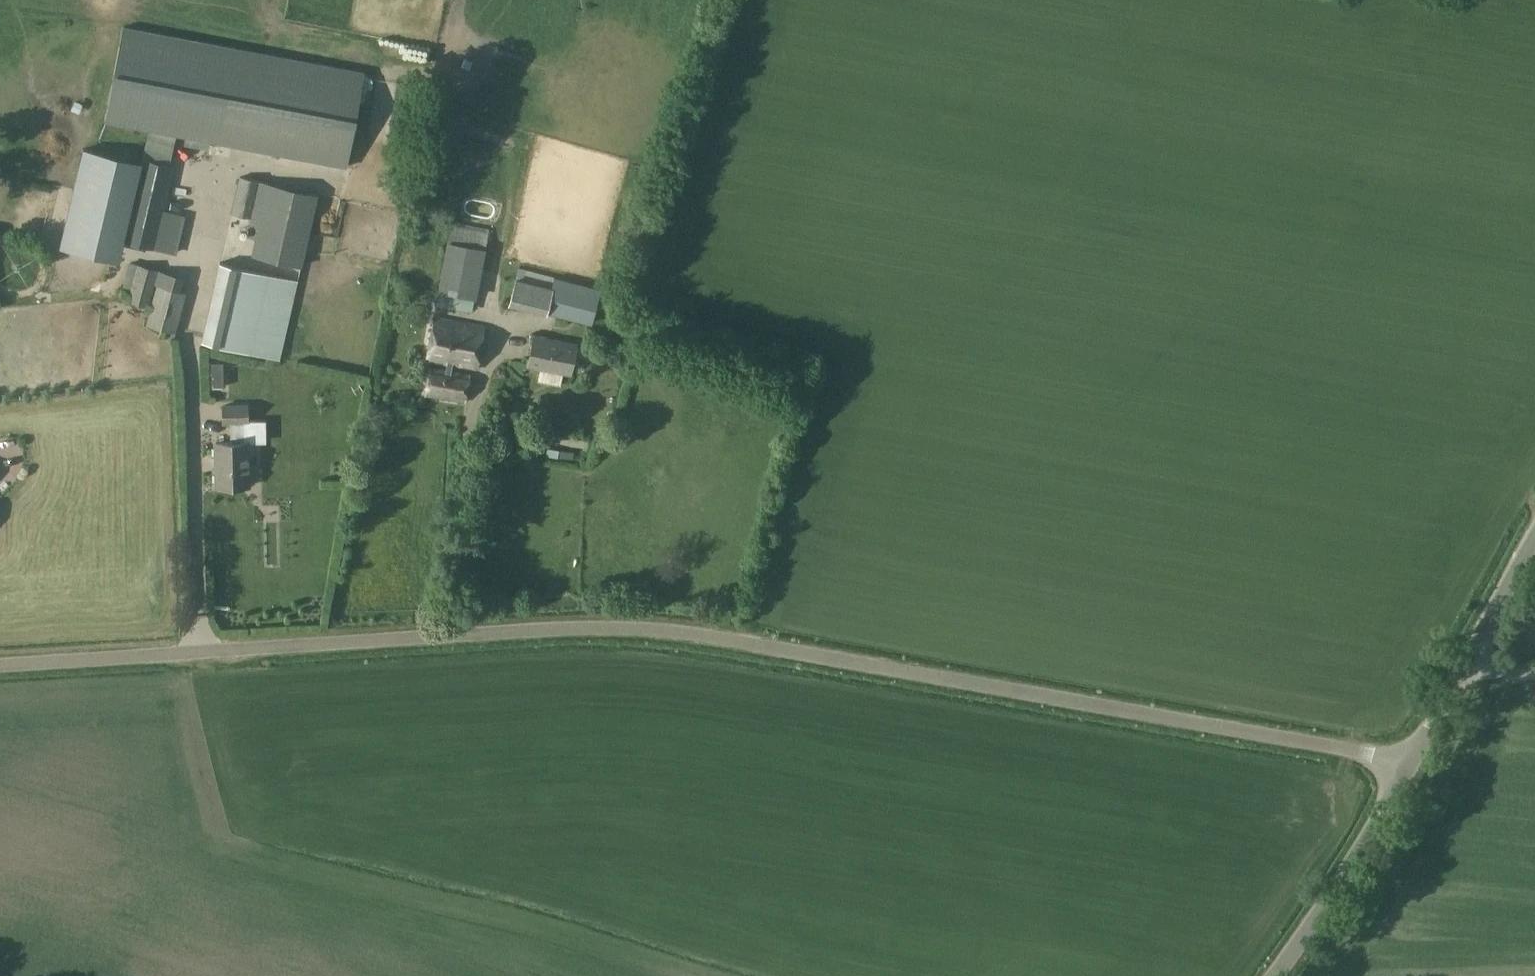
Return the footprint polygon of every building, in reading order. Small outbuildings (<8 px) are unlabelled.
[(96,72),(89,121),(214,138),(212,150),(229,152),(230,147),(292,155),(291,161),(336,167),(351,61),(113,29),(107,74),(96,72)] [(122,159),(83,150),(59,247),(98,256),(122,159)] [(142,162),(124,243),(153,249),(162,212),(172,169),(142,162)] [(318,196),(239,175),(230,211),(253,217),(248,235),(257,238),(252,254),(299,266),(318,196)] [(162,212),(153,249),(175,255),(184,217),(162,212)] [(453,222),(449,242),(485,249),(489,229),(453,222)] [(438,294),(477,302),(487,254),(449,246),(438,294)] [(146,301),(154,267),(130,262),(124,284),(131,286),(129,297),(146,301)] [(219,262),(204,344),(276,357),(292,275),(219,262)] [(172,286),(174,273),(161,271),(159,284),(172,286)] [(515,279),(508,306),(545,315),(552,288),(515,279)] [(186,293),(157,284),(146,325),(175,333),(186,293)] [(430,369),(425,396),(465,403),(469,375),(451,372),(452,365),(478,370),(484,330),(434,321),(426,361),(447,365),(446,371),(430,369)] [(528,366),(563,372),(570,373),(576,345),(533,337),(528,366)] [(230,424),(230,442),(216,442),(216,486),(248,486),(247,442),(245,442),(245,424),(248,424),(248,422),(248,405),(222,405),(222,424),(230,424)]
